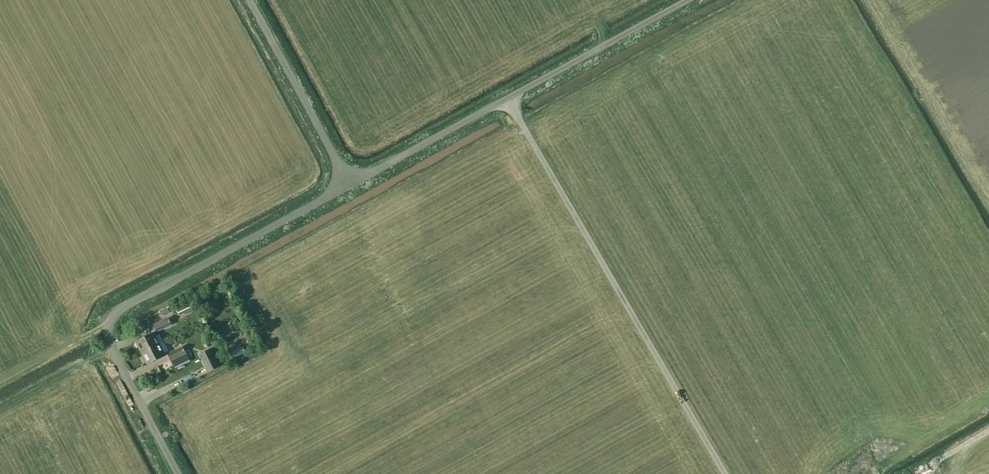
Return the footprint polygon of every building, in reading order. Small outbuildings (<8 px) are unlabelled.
[(194,308),(190,300),(175,307),(179,315),(194,308)] [(157,332),(173,325),(169,317),(153,324),(157,332)] [(141,353),(160,344),(154,332),(135,342),(141,353)] [(160,344),(141,353),(147,364),(165,355),(160,344)] [(190,361),(186,352),(183,345),(167,353),(170,361),(174,368),(190,361)] [(199,354),(208,372),(219,367),(210,349),(199,354)] [(244,355),(241,351),(234,355),(236,360),(244,355)]
